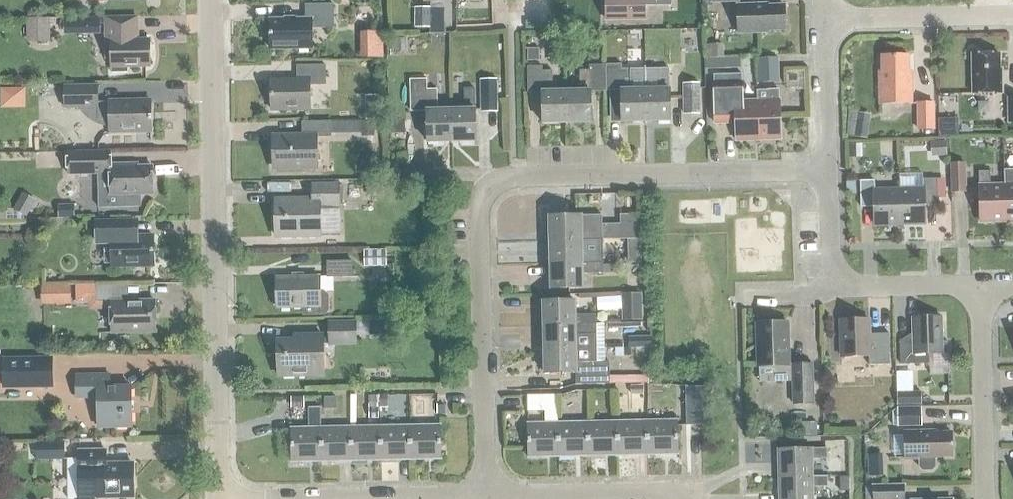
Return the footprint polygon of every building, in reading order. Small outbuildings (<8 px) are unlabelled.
[(671,5),(671,0),(608,0),(608,18),(645,18),(645,5),(671,5)] [(768,5),(768,3),(737,4),(738,32),(769,31),(769,29),(785,28),(784,4),(768,5)] [(334,28),(334,6),(307,7),(306,21),(271,21),(271,50),(312,50),(312,29),(334,28)] [(416,7),(416,27),(430,27),(429,7),(416,7)] [(56,39),(55,16),(30,17),(31,40),(56,39)] [(84,17),(63,18),(63,35),(84,35),(84,17)] [(129,66),(152,66),(152,40),(139,40),(138,19),(107,19),(108,41),(112,41),(113,72),(129,71),(129,66)] [(406,39),(393,39),(393,52),(407,52),(406,39)] [(380,46),(360,46),(360,58),(380,58),(380,46)] [(527,49),(527,60),(539,60),(539,49),(527,49)] [(972,53),(973,92),(1003,91),(1003,76),(1000,76),(1000,53),(972,53)] [(880,71),(880,103),(912,102),(912,70),(909,70),(909,54),(882,54),(882,71),(880,71)] [(728,58),(706,59),(706,69),(729,69),(728,58)] [(757,82),(779,82),(778,58),(756,59),(757,82)] [(646,120),(645,69),(632,69),(632,68),(622,68),(622,62),(607,63),(607,89),(621,89),(622,121),(646,120)] [(567,122),(567,90),(553,91),(553,70),(543,70),(543,65),(529,65),(528,91),(542,91),(542,122),(567,122)] [(297,66),(297,80),(271,80),(271,109),(310,109),(309,86),(326,86),(326,66),(297,66)] [(659,69),(645,69),(646,120),(671,120),(670,67),(659,67),(659,69)] [(580,90),(567,90),(567,122),(592,122),(591,90),(590,90),(590,69),(580,69),(580,90)] [(741,74),(714,75),(715,117),(735,116),(736,140),(759,140),(757,100),(742,100),(741,74)] [(452,141),(451,109),(437,109),(437,89),(427,89),(426,79),(410,79),(411,112),(427,111),(427,142),(452,141)] [(498,112),(497,79),(479,80),(480,112),(498,112)] [(700,114),(700,83),(682,84),(683,114),(700,114)] [(63,85),(64,108),(99,108),(98,85),(63,85)] [(4,107),(31,108),(31,87),(5,87),(4,107)] [(451,109),(452,141),(476,140),(475,109),(474,88),(464,88),(464,109),(451,109)] [(757,90),(757,100),(759,140),(781,139),(780,89),(757,90)] [(365,96),(365,120),(379,119),(379,96),(365,96)] [(111,102),(111,133),(153,132),(152,102),(111,102)] [(934,131),(934,102),(917,102),(917,131),(934,131)] [(947,119),(938,119),(938,137),(958,137),(958,129),(947,119)] [(274,136),(275,168),(317,168),(317,137),(331,137),(331,135),(347,135),(347,123),(331,123),(303,123),(304,136),(274,136)] [(855,129),(854,137),(866,139),(868,131),(855,129)] [(945,141),(930,142),(931,157),(946,156),(945,141)] [(862,144),(848,145),(849,158),(862,157),(862,144)] [(153,194),(153,166),(130,166),(130,164),(109,164),(109,151),(68,152),(68,172),(98,172),(98,181),(108,180),(109,195),(117,195),(117,207),(142,207),(141,194),(153,194)] [(967,192),(965,163),(950,164),(952,193),(967,192)] [(1005,182),(1006,220),(1012,220),(1012,168),(1004,168),(1005,182)] [(1006,220),(1005,182),(991,182),(991,170),(979,170),(980,221),(1006,220)] [(923,188),(899,189),(900,223),(925,222),(925,204),(938,204),(937,178),(923,178),(923,188)] [(900,223),(899,189),(875,190),(875,179),(861,179),(861,206),(875,206),(875,224),(900,223)] [(321,207),(338,207),(338,184),(311,185),(311,199),(275,200),(276,236),(321,235),(321,207)] [(27,192),(18,208),(32,215),(41,199),(27,192)] [(581,215),(549,216),(550,239),(582,239),(602,238),(601,215),(581,216),(581,215)] [(639,215),(619,215),(620,239),(640,239),(639,215)] [(112,242),(112,266),(154,266),(154,235),(125,236),(124,220),(96,221),(96,243),(112,242)] [(550,239),(550,263),(603,262),(602,252),(582,252),(582,239),(550,239)] [(363,249),(364,267),(385,267),(386,267),(385,249),(363,249)] [(351,277),(351,261),(326,261),(326,277),(351,277)] [(603,262),(550,263),(551,288),(583,287),(582,272),(603,272),(603,273),(619,273),(619,265),(603,265),(603,262)] [(277,308),(302,307),(302,316),(324,316),(329,312),(329,296),(324,291),(320,291),(320,276),(276,277),(277,308)] [(71,305),(71,286),(41,286),(41,305),(71,305)] [(110,302),(110,333),(155,333),(155,302),(128,302),(128,286),(96,287),(97,303),(110,302)] [(544,301),(544,324),(596,323),(595,313),(575,313),(574,300),(544,301)] [(642,319),(641,306),(621,307),(622,320),(642,319)] [(900,339),(901,363),(930,363),(929,352),(943,352),(942,316),(913,317),(913,339),(900,339)] [(891,364),(890,332),(870,333),(869,318),(841,319),(842,356),(869,355),(870,364),(891,364)] [(787,321),(758,322),(760,366),(778,366),(778,381),(794,380),(794,404),(814,403),(813,363),(789,364),(787,321)] [(323,345),(355,344),(355,322),(330,323),(330,338),(323,338),(323,335),(305,335),(305,341),(277,342),(278,376),(324,374),(323,345)] [(369,323),(369,344),(390,344),(390,322),(369,323)] [(544,324),(544,349),(597,348),(596,334),(596,323),(544,324)] [(655,352),(654,335),(632,337),(633,353),(655,352)] [(597,348),(544,349),(545,373),(577,372),(577,383),(610,383),(609,361),(597,361),(597,348)] [(2,385),(50,385),(50,351),(0,351),(0,379),(2,379),(2,385)] [(97,396),(97,427),(131,426),(131,386),(110,387),(110,374),(75,375),(76,397),(97,396)] [(687,386),(687,426),(705,426),(705,386),(687,386)] [(414,392),(414,413),(439,412),(438,392),(414,392)] [(897,392),(897,406),(921,405),(921,392),(897,392)] [(551,394),(527,394),(527,410),(551,409),(551,394)] [(336,410),(335,398),(323,398),(324,410),(336,410)] [(891,412),(891,418),(896,418),(896,427),(921,427),(921,407),(897,407),(891,412)] [(677,420),(646,421),(647,455),(677,454),(677,420)] [(617,421),(587,422),(588,456),(618,456),(617,421)] [(646,421),(617,421),(618,456),(647,455),(646,421)] [(587,422),(558,423),(558,457),(588,456),(587,422)] [(816,422),(801,423),(802,436),(817,436),(816,422)] [(558,457),(558,423),(528,423),(529,458),(558,457)] [(439,425),(410,426),(411,460),(440,459),(439,425)] [(410,426),(380,427),(381,461),(411,460),(410,426)] [(350,427),(321,428),(322,462),(351,461),(350,427)] [(380,427),(350,427),(351,461),(381,461),(380,427)] [(322,462),(321,428),(291,429),(291,463),(322,462)] [(905,430),(906,458),(920,458),(920,466),(923,469),(933,469),(936,466),(936,458),(936,456),(953,455),(952,431),(936,431),(936,430),(905,430)] [(36,442),(36,460),(65,460),(65,442),(36,442)] [(778,448),(778,478),(813,476),(813,459),(826,459),(826,447),(778,448)] [(78,498),(132,498),(131,463),(107,464),(107,450),(78,451),(78,498)] [(883,467),(868,468),(868,477),(883,476),(883,467)] [(779,498),(814,498),(813,487),(827,486),(827,476),(813,476),(778,478),(779,498)] [(832,477),(833,489),(849,488),(848,476),(832,477)] [(872,498),(905,498),(904,485),(872,485),(872,498)]
